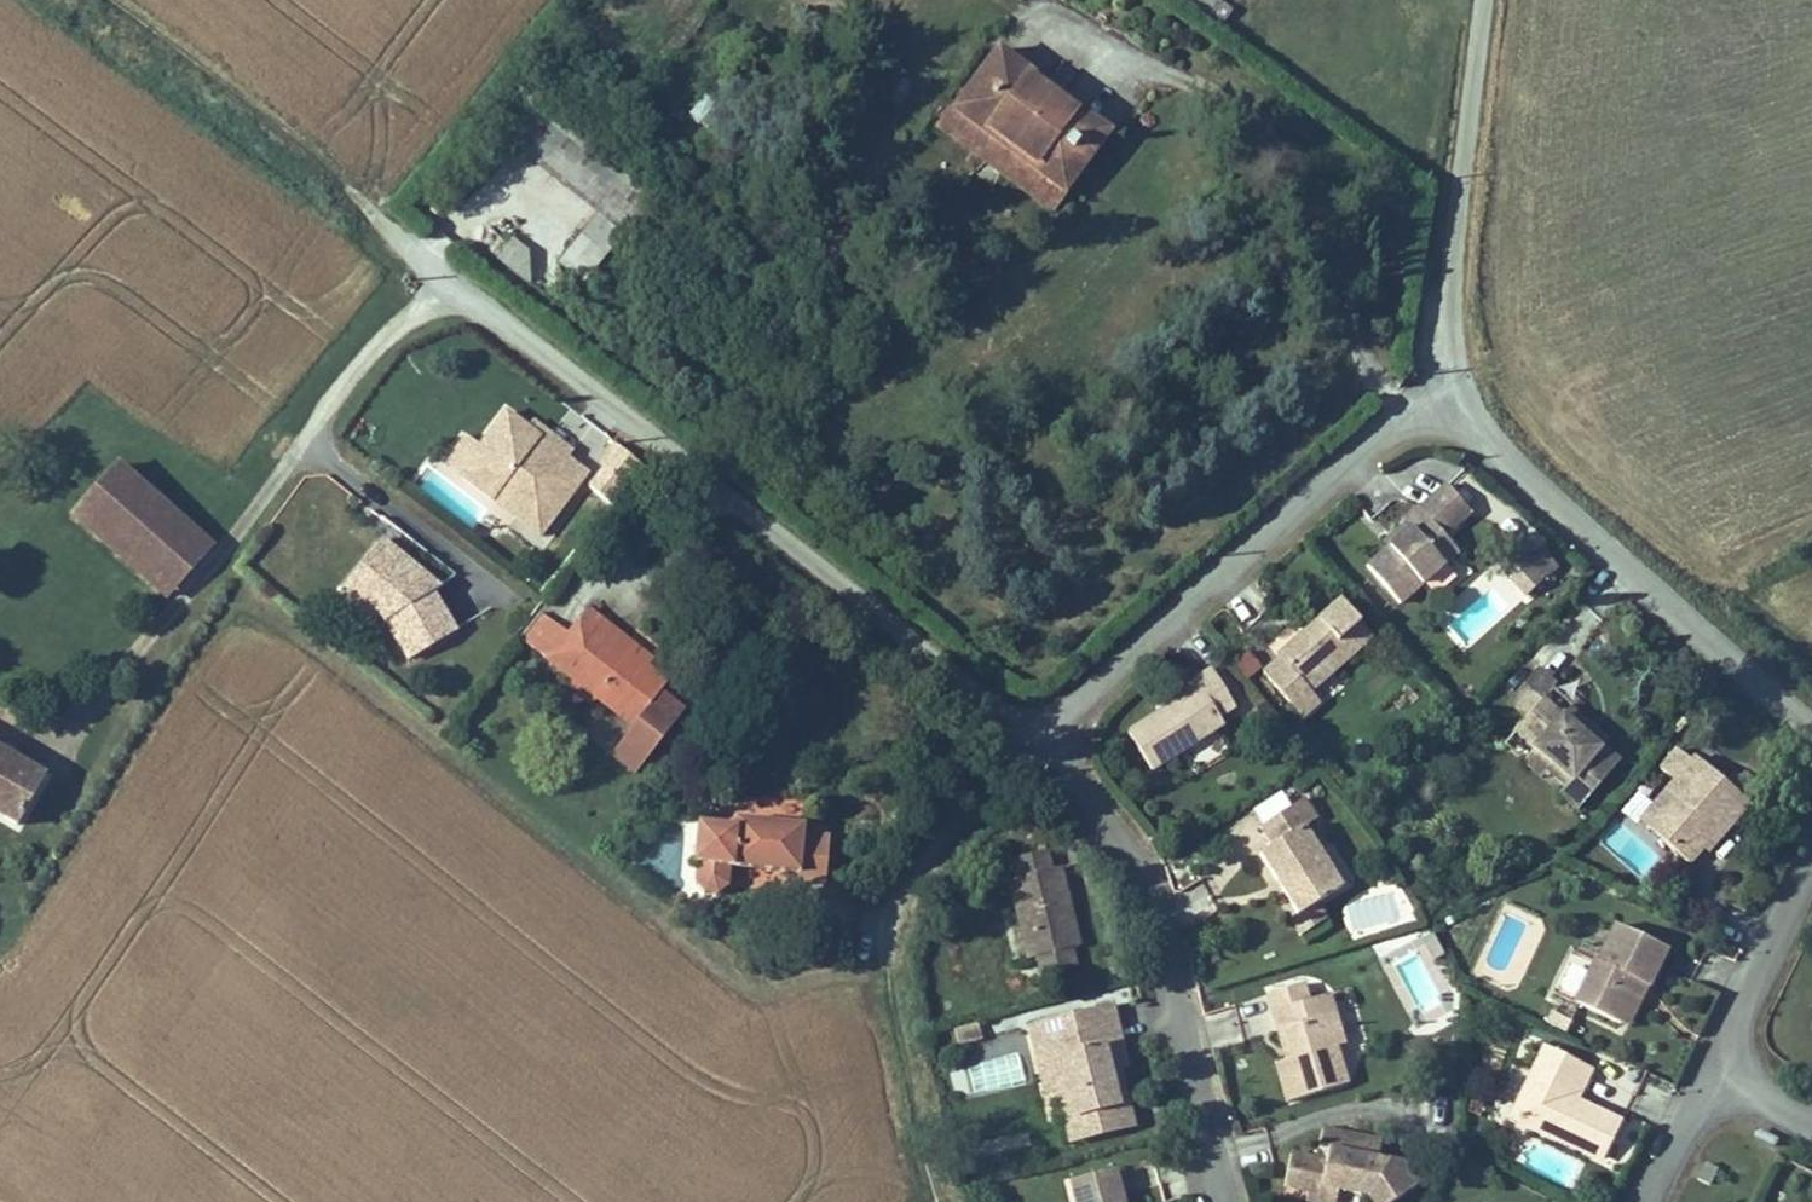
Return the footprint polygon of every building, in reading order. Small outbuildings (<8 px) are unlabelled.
[(1220,28),(1231,13),(1217,2),(1206,17),(1220,28)] [(1111,132),(998,47),(940,126),(1052,210),(1111,132)] [(633,171),(544,98),(519,126),(515,131),(605,207),(633,171)] [(628,227),(658,191),(633,171),(605,207),(628,227)] [(583,280),(628,227),(605,207),(561,263),(583,280)] [(530,282),(527,252),(512,240),(497,258),(530,282)] [(540,535),(587,473),(567,458),(536,435),(531,441),(524,436),(529,430),(528,429),(506,413),(480,447),(460,475),(493,500),(499,492),(519,508),(513,515),(515,516),(540,535)] [(572,453),(533,423),(528,429),(529,430),(524,436),(531,441),(536,435),(567,458),(572,453)] [(460,475),(480,447),(467,437),(446,465),(460,475)] [(211,547),(116,465),(71,515),(167,597),(211,547)] [(1453,556),(1438,541),(1470,512),(1461,503),(1446,486),(1419,509),(1418,507),(1403,521),(1405,523),(1410,529),(1389,547),(1368,566),(1400,603),(1451,558),(1453,556)] [(519,508),(499,492),(493,500),(513,515),(519,508)] [(1475,508),(1466,499),(1461,503),(1470,512),(1475,508)] [(1389,547),(1410,529),(1405,523),(1384,542),(1389,547)] [(1534,540),(1500,573),(1525,599),(1559,565),(1534,540)] [(438,587),(383,541),(378,547),(431,590),(438,587)] [(455,630),(431,590),(378,547),(361,568),(375,580),(360,599),(384,619),(408,659),(455,630)] [(360,599),(375,580),(361,568),(345,587),(360,599)] [(1464,644),(1503,610),(1485,590),(1446,624),(1464,644)] [(1310,692),(1372,638),(1340,601),(1299,638),(1278,656),(1280,658),(1263,673),(1293,707),(1310,692)] [(648,666),(623,647),(628,641),(588,610),(569,635),(548,661),(633,726),(612,754),(636,772),(684,710),(660,691),(668,681),(648,666)] [(569,635),(540,613),(520,639),(548,661),(569,635)] [(653,660),(628,641),(623,647),(648,666),(653,660)] [(1223,726),(1218,718),(1235,708),(1211,670),(1193,681),(1198,688),(1188,695),(1128,733),(1152,770),(1223,726)] [(1600,745),(1598,748),(1583,734),(1589,726),(1569,708),(1562,717),(1542,700),(1545,697),(1555,685),(1536,670),(1509,701),(1528,716),(1515,730),(1535,748),(1529,755),(1548,771),(1565,786),(1559,793),(1578,809),(1619,762),(1600,745)] [(1188,695),(1198,688),(1193,681),(1183,687),(1188,695)] [(1306,720),(1323,706),(1310,692),(1293,707),(1306,720)] [(1589,726),(1583,734),(1598,748),(1600,745),(1605,739),(1589,726)] [(1714,844),(1760,791),(1742,776),(1729,789),(1694,759),(1693,759),(1690,762),(1675,750),(1659,769),(1674,781),(1665,790),(1672,797),(1646,827),(1689,864),(1702,849),(1709,840),(1714,844)] [(0,752),(0,815),(18,825),(44,777),(0,752)] [(1548,771),(1529,755),(1523,761),(1542,777),(1548,771)] [(1646,827),(1672,797),(1665,790),(1639,821),(1646,827)] [(1343,887),(1304,827),(1317,819),(1304,798),(1260,827),(1272,846),(1260,854),(1270,870),(1275,878),(1279,875),(1287,889),(1283,891),(1299,915),(1316,904),(1343,887)] [(825,885),(829,835),(804,833),(804,825),(736,819),(735,828),(697,824),(693,863),(696,864),(695,883),(704,893),(717,894),(729,886),(730,867),(800,873),(799,882),(825,885)] [(1707,853),(1714,844),(1709,840),(1702,849),(1707,853)] [(1062,878),(1060,868),(1051,870),(1046,851),(1014,860),(1019,878),(1009,881),(1028,959),(1036,957),(1072,948),(1079,946),(1079,945),(1062,878)] [(1394,881),(1386,868),(1378,873),(1385,886),(1394,881)] [(1287,889),(1279,875),(1275,878),(1283,891),(1287,889)] [(1649,889),(1656,880),(1650,875),(1643,883),(1649,889)] [(1327,920),(1316,904),(1299,915),(1291,920),(1302,937),(1327,920)] [(1648,988),(1667,950),(1615,925),(1597,962),(1594,961),(1574,1002),(1620,1025),(1640,983),(1646,987),(1648,988)] [(1444,955),(1433,934),(1423,940),(1434,960),(1444,955)] [(1076,966),(1072,948),(1036,957),(1040,975),(1076,966)] [(1562,990),(1576,994),(1582,968),(1568,965),(1562,990)] [(1627,1027),(1646,987),(1640,983),(1620,1025),(1627,1027)] [(1344,1044),(1329,995),(1308,1001),(1303,984),(1267,995),(1275,1022),(1278,1032),(1284,1030),(1293,1058),(1287,1060),(1276,1063),(1288,1103),(1347,1084),(1337,1047),(1344,1044)] [(1108,1068),(1103,1047),(1120,1042),(1112,1007),(1031,1028),(1037,1052),(1048,1049),(1059,1090),(1070,1097),(1074,1115),(1065,1117),(1071,1142),(1132,1126),(1117,1066),(1108,1068)] [(1566,1033),(1571,1021),(1551,1012),(1546,1023),(1566,1033)] [(957,1044),(980,1039),(976,1023),(954,1028),(957,1044)] [(1293,1058),(1284,1030),(1278,1032),(1287,1060),(1293,1058)] [(1120,1042),(1103,1047),(1108,1068),(1117,1066),(1126,1064),(1120,1042)] [(1048,1049),(1037,1052),(1047,1093),(1059,1090),(1048,1049)] [(1614,1130),(1618,1121),(1576,1101),(1568,1098),(1571,1092),(1579,1095),(1590,1072),(1545,1050),(1513,1118),(1600,1159),(1614,1130)] [(1017,1057),(954,1068),(958,1092),(1021,1081),(1017,1057)] [(1576,1101),(1579,1095),(1571,1092),(1568,1098),(1576,1101)] [(1315,1192),(1316,1186),(1336,1189),(1360,1195),(1361,1189),(1370,1191),(1379,1201),(1392,1201),(1417,1184),(1403,1165),(1400,1164),(1387,1162),(1375,1159),(1361,1156),(1365,1138),(1323,1129),(1317,1160),(1291,1154),(1287,1172),(1284,1187),(1315,1192)] [(1375,1159),(1379,1141),(1365,1138),(1361,1156),(1375,1159)] [(1400,1164),(1402,1159),(1388,1156),(1387,1162),(1400,1164)] [(1710,1185),(1717,1169),(1706,1164),(1698,1179),(1710,1185)] [(1071,1183),(1075,1201),(1123,1201),(1116,1172),(1071,1183)] [(1336,1189),(1316,1186),(1315,1192),(1313,1201),(1317,1201),(1333,1201),(1336,1189)] [(1360,1195),(1368,1196),(1372,1201),(1379,1201),(1370,1191),(1361,1189),(1360,1195)]
